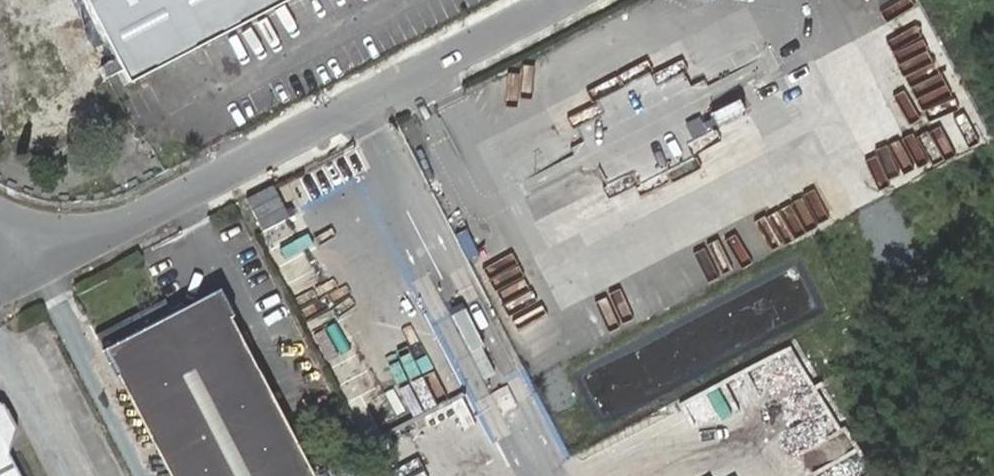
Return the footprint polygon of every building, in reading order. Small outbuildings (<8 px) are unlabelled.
[(131,83),(291,0),(88,0),(131,83)] [(270,183),(241,197),(258,231),(287,218),(270,183)] [(288,424),(220,294),(174,317),(166,300),(97,336),(105,354),(117,376),(118,376),(171,475),(315,475),(288,424)] [(16,435),(17,428),(4,403),(0,402),(0,442),(16,435)] [(0,446),(0,475),(16,475),(0,446)]
